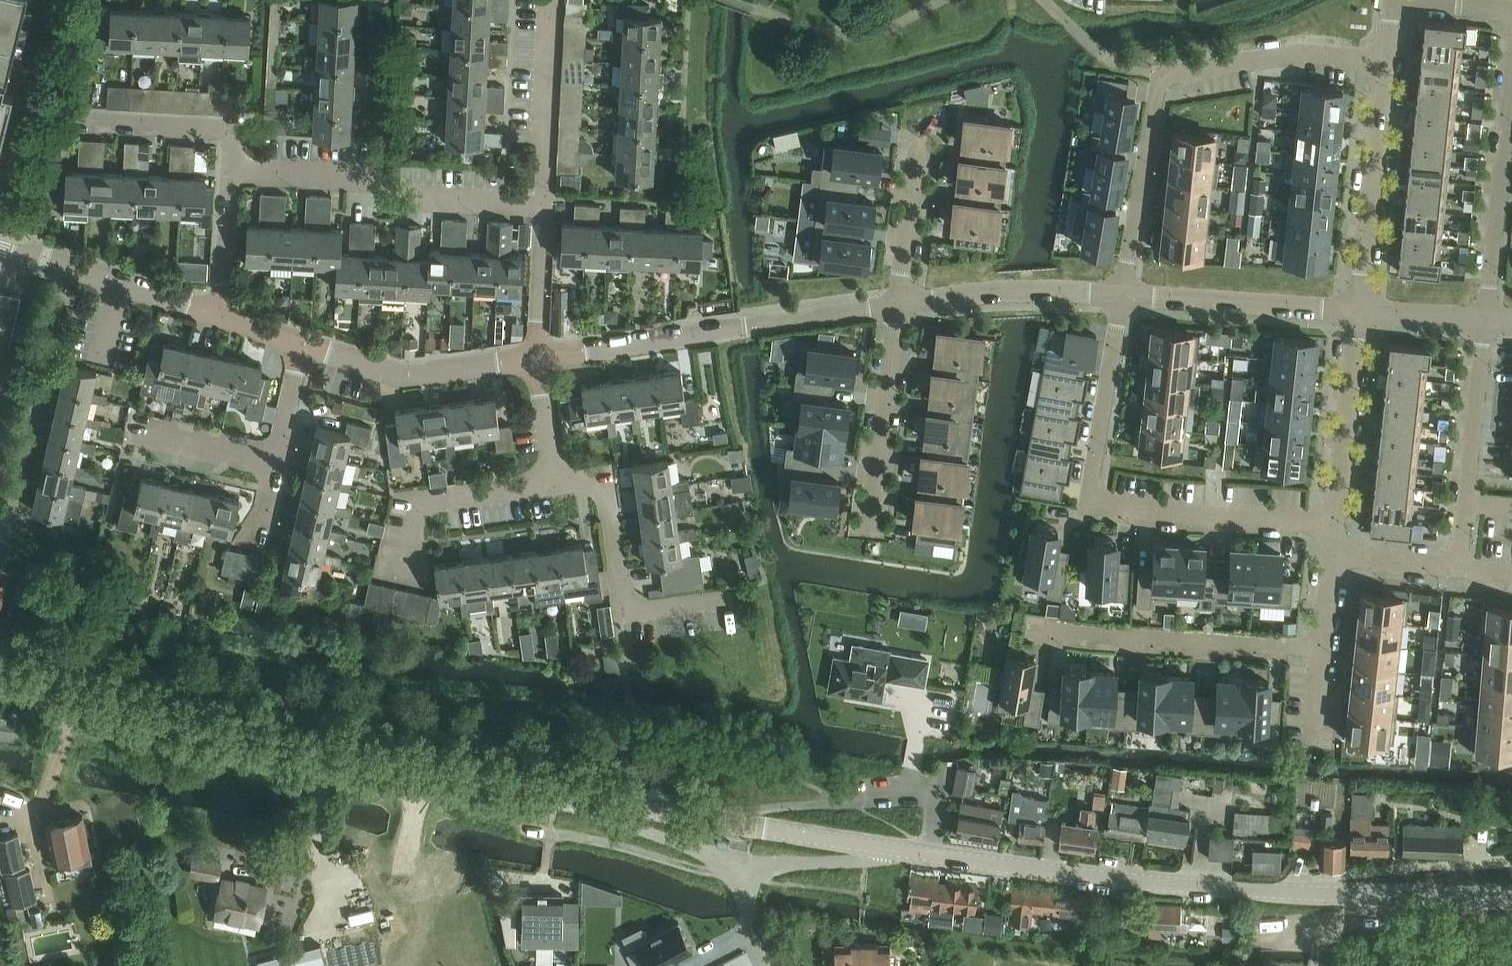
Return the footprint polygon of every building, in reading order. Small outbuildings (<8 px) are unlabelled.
[(2,89),(4,90),(26,0),(0,0),(0,98),(2,89)] [(280,19),(281,0),(272,0),(270,18),(280,19)] [(356,23),(358,0),(321,0),(320,21),(356,23)] [(400,0),(399,11),(412,12),(413,1),(400,0)] [(510,8),(510,0),(454,0),(454,5),(510,8)] [(624,40),(660,41),(661,17),(651,17),(652,4),(628,2),(628,16),(625,16),(624,30),(614,30),(613,39),(624,39),(624,40)] [(509,20),(510,8),(454,5),(453,28),(489,30),(490,19),(509,20)] [(134,47),(136,10),(112,9),(110,46),(134,47)] [(157,48),(159,11),(136,10),(134,47),(157,48)] [(179,49),(181,12),(159,11),(157,48),(179,49)] [(203,50),(204,14),(181,12),(179,49),(179,60),(202,61),(203,50)] [(225,52),(227,15),(204,14),(203,50),(225,52)] [(227,15),(225,52),(249,53),(250,16),(227,15)] [(279,41),(280,19),(270,18),(269,41),(279,41)] [(355,45),(356,23),(320,21),(319,43),(335,44),(355,45)] [(565,21),(564,37),(587,38),(587,22),(566,21),(565,21)] [(1422,38),(1465,42),(1467,26),(1425,21),(1424,31),(1424,36),(1423,35),(1422,38)] [(489,40),(489,30),(453,28),(452,51),(507,54),(508,41),(489,40)] [(1482,33),(1481,44),(1490,45),(1491,45),(1491,38),(1492,34),(1482,33)] [(400,35),(400,46),(408,46),(409,36),(400,35)] [(564,37),(564,45),(586,46),(587,38),(564,37)] [(1465,43),(1465,42),(1422,38),(1422,40),(1423,40),(1423,44),(1422,44),(1421,53),(1461,57),(1463,43),(1465,43)] [(659,65),(660,41),(624,40),(622,63),(659,65)] [(278,64),(279,41),(269,41),(268,63),(278,64)] [(354,68),(355,45),(335,44),(319,43),(318,56),(306,55),(305,66),(317,66),(335,67),(354,68)] [(1481,44),(1480,55),(1489,56),(1490,56),(1491,45),(1490,45),(1481,44)] [(595,47),(586,47),(586,59),(594,59),(595,47)] [(506,66),(507,54),(452,51),(450,74),(487,76),(487,65),(506,66)] [(1459,73),(1461,57),(1421,53),(1420,62),(1421,62),(1420,67),(1419,66),(1419,69),(1459,73)] [(563,59),(563,68),(585,69),(585,61),(563,59)] [(277,87),(278,64),(268,63),(267,86),(277,87)] [(659,71),(659,65),(622,63),(621,85),(658,87),(665,87),(666,72),(659,71)] [(1478,75),(1485,76),(1486,66),(1479,65),(1478,75)] [(353,91),(354,68),(335,67),(317,66),(316,89),(335,90),(353,91)] [(1458,88),(1459,73),(1419,69),(1419,71),(1420,71),(1419,75),(1418,84),(1458,88)] [(585,75),(584,82),(594,83),(594,77),(591,71),(586,72),(585,75)] [(486,85),(487,76),(450,74),(449,97),(505,100),(506,87),(486,85)] [(164,75),(164,88),(165,88),(177,89),(178,75),(164,75)] [(1484,86),(1485,76),(1478,75),(1476,85),(1484,86)] [(1102,135),(1119,139),(1128,140),(1135,97),(1127,95),(1129,81),(1098,76),(1093,107),(1106,110),(1102,135)] [(210,79),(209,90),(211,90),(223,91),(224,80),(210,79)] [(562,82),(561,91),(584,92),(584,83),(562,82)] [(1456,104),(1458,88),(1418,84),(1417,93),(1417,98),(1416,97),(1416,100),(1456,104)] [(93,85),(92,106),(107,107),(108,86),(93,85)] [(107,107),(118,108),(119,85),(108,85),(108,86),(107,107)] [(657,110),(658,87),(621,85),(620,108),(657,110)] [(132,86),(131,108),(142,109),(143,87),(132,86)] [(275,109),(277,87),(267,86),(266,109),(275,109)] [(155,87),(153,110),(164,110),(165,88),(164,88),(155,87)] [(1302,109),(1341,114),(1343,92),(1304,88),(1302,109)] [(177,89),(176,111),(187,111),(188,89),(177,89)] [(352,114),(353,91),(335,90),(316,89),(315,112),(335,113),(352,114)] [(200,92),(199,112),(210,113),(211,90),(209,90),(200,90),(200,92)] [(223,91),(222,113),(233,114),(234,91),(223,91)] [(952,91),(951,104),(964,104),(964,92),(952,91)] [(1264,92),(1263,105),(1277,106),(1278,93),(1264,92)] [(1474,96),(1473,107),(1483,108),(1484,97),(1474,96)] [(504,112),(505,100),(449,97),(448,119),(484,121),(485,111),(504,112)] [(11,102),(0,99),(0,145),(11,102)] [(1454,119),(1456,104),(1416,100),(1415,102),(1416,102),(1416,106),(1415,106),(1414,115),(1454,119)] [(561,105),(560,114),(583,115),(583,107),(561,105)] [(1263,115),(1275,116),(1276,108),(1263,107),(1263,115)] [(1482,118),(1483,108),(1473,107),(1472,117),(1482,118)] [(655,133),(657,110),(620,108),(620,120),(615,123),(619,127),(619,131),(655,133)] [(275,109),(266,109),(264,132),(286,134),(288,110),(275,109)] [(1339,135),(1341,114),(1302,109),(1299,131),(1339,135)] [(350,138),(352,114),(335,113),(315,112),(314,135),(350,138)] [(1453,135),(1454,119),(1414,115),(1413,124),(1414,124),(1414,129),(1412,128),(1412,131),(1453,135)] [(964,160),(1006,165),(1011,124),(965,118),(962,143),(967,144),(964,160)] [(484,131),(484,121),(448,119),(447,143),(483,145),(483,144),(503,145),(503,132),(484,131)] [(399,126),(399,139),(407,140),(408,127),(399,126)] [(1471,126),(1470,136),(1481,137),(1482,127),(1471,126)] [(559,128),(559,136),(582,137),(582,129),(559,128)] [(654,155),(655,133),(619,131),(618,154),(654,155)] [(1336,157),(1339,135),(1299,131),(1297,152),(1297,153),(1336,157)] [(1451,151),(1453,135),(1412,131),(1412,133),(1413,133),(1413,137),(1412,137),(1411,146),(1451,151)] [(1172,156),(1212,160),(1215,136),(1181,133),(1181,132),(1175,132),(1172,155),(1172,156)] [(1119,139),(1102,135),(1093,133),(1090,148),(1100,149),(1093,191),(1110,195),(1118,196),(1126,153),(1117,151),(1119,139)] [(582,137),(581,150),(594,150),(593,144),(589,139),(582,137)] [(1478,149),(1479,138),(1469,137),(1467,148),(1478,149)] [(89,209),(93,139),(80,139),(78,171),(67,170),(65,207),(89,209)] [(111,210),(113,173),(104,172),(105,140),(93,139),(89,209),(111,210)] [(1266,150),(1270,150),(1271,141),(1258,139),(1257,149),(1266,150)] [(134,211),(138,142),(126,141),(124,173),(113,173),(111,210),(134,211)] [(157,212),(159,175),(149,175),(151,143),(138,142),(134,211),(157,212)] [(50,143),(49,158),(62,159),(63,143),(50,143)] [(821,182),(853,186),(855,173),(877,176),(877,172),(881,173),(883,154),(880,153),(880,150),(836,144),(826,143),(823,168),(813,166),(811,181),(821,182)] [(180,213),(183,144),(171,144),(169,176),(159,175),(157,212),(180,213)] [(183,144),(180,213),(204,215),(206,178),(195,177),(196,145),(183,144)] [(1449,166),(1451,151),(1411,146),(1410,155),(1411,155),(1410,160),(1409,159),(1409,162),(1449,166)] [(1257,149),(1256,160),(1270,162),(1272,150),(1270,150),(1266,150),(1257,149)] [(1235,150),(1234,162),(1248,163),(1249,151),(1235,150)] [(558,151),(558,159),(580,160),(581,152),(558,151)] [(1297,153),(1297,152),(1287,151),(1285,174),(1295,175),(1295,174),(1334,179),(1336,157),(1297,153)] [(653,179),(654,155),(618,154),(617,177),(653,179)] [(1465,155),(1464,168),(1477,169),(1478,156),(1465,155)] [(1219,161),(1212,160),(1172,156),(1172,158),(1170,178),(1169,178),(1169,180),(1209,184),(1217,185),(1219,161)] [(1006,165),(964,160),(960,159),(957,184),(961,185),(959,201),(1001,206),(1006,165)] [(1448,181),(1449,166),(1409,162),(1409,164),(1410,164),(1409,168),(1408,177),(1448,181)] [(1467,169),(1466,178),(1476,179),(1477,170),(1467,169)] [(1332,200),(1334,179),(1295,174),(1295,175),(1292,196),(1332,200)] [(1233,175),(1232,188),(1245,189),(1245,188),(1247,176),(1235,175),(1233,175)] [(1446,197),(1448,181),(1408,177),(1407,186),(1407,191),(1406,190),(1406,193),(1446,197)] [(1207,208),(1209,184),(1169,180),(1169,181),(1169,182),(1167,202),(1167,204),(1207,208)] [(1265,181),(1255,180),(1254,190),(1264,191),(1265,181)] [(852,199),(853,186),(821,182),(816,221),(848,226),(848,225),(870,228),(871,224),(874,225),(877,206),(873,205),(874,202),(852,199)] [(45,188),(45,196),(58,197),(58,189),(45,188)] [(1463,188),(1462,199),(1474,200),(1475,189),(1463,188)] [(1110,195),(1093,191),(1083,189),(1081,204),(1090,205),(1083,248),(1109,252),(1116,209),(1108,207),(1110,195)] [(269,262),(273,193),(261,193),(260,225),(249,224),(246,261),(269,262)] [(293,264),(295,227),(285,226),(287,194),(273,193),(269,262),(293,264)] [(1444,213),(1446,197),(1406,193),(1405,195),(1406,195),(1406,199),(1405,199),(1404,208),(1444,213)] [(315,265),(319,196),(307,195),(305,227),(295,227),(293,264),(315,265)] [(339,253),(341,253),(342,229),(331,229),(333,197),(319,196),(315,265),(337,266),(339,266),(339,253)] [(1329,222),(1332,200),(1292,196),(1290,218),(1329,222)] [(1230,200),(1229,212),(1244,213),(1245,202),(1230,200)] [(1465,200),(1464,210),(1472,211),(1474,201),(1465,200)] [(1001,206),(959,201),(954,201),(951,225),(956,226),(954,244),(995,250),(1001,206)] [(1252,201),(1250,212),(1265,214),(1266,203),(1252,201)] [(585,261),(588,205),(576,204),(574,223),(563,223),(561,259),(585,261)] [(1204,232),(1207,208),(1167,204),(1166,205),(1167,205),(1165,226),(1164,226),(1164,228),(1204,232)] [(608,262),(609,225),(600,225),(601,205),(588,205),(585,261),(608,262)] [(631,263),(633,207),(621,206),(620,226),(609,225),(608,262),(631,263)] [(653,264),(655,228),(645,227),(646,208),(633,207),(631,263),(653,264)] [(1442,228),(1444,213),(1404,208),(1403,217),(1404,218),(1403,222),(1402,222),(1402,224),(1442,228)] [(676,265),(679,209),(666,209),(665,228),(655,228),(653,264),(676,265)] [(679,209),(676,265),(700,267),(701,255),(713,256),(714,241),(702,240),(702,230),(691,229),(692,210),(679,209)] [(1231,212),(1230,223),(1242,224),(1243,214),(1231,212)] [(1260,215),(1250,214),(1249,226),(1259,227),(1260,215)] [(757,215),(756,228),(769,230),(771,216),(757,215)] [(1327,244),(1329,222),(1290,218),(1288,238),(1288,239),(1327,244)] [(451,288),(455,219),(443,219),(441,251),(430,250),(429,258),(430,259),(429,287),(430,287),(451,288)] [(474,289),(476,253),(466,252),(468,220),(455,219),(451,288),(474,289)] [(770,232),(782,233),(783,220),(771,219),(770,232)] [(497,291),(501,222),(489,221),(487,253),(476,253),(474,289),(497,291)] [(847,238),(848,226),(816,221),(811,259),(821,260),(821,261),(865,266),(866,263),(869,263),(872,244),(868,244),(869,241),(847,238)] [(360,291),(364,223),(351,222),(350,254),(341,253),(339,253),(339,266),(337,266),(336,290),(360,291)] [(501,222),(497,291),(496,311),(508,311),(513,305),(513,292),(521,292),(523,255),(512,255),(513,222),(501,222)] [(383,292),(385,256),(375,255),(376,223),(364,223),(360,291),(360,300),(382,302),(383,292)] [(1470,231),(1470,224),(1459,223),(1458,230),(1470,231)] [(406,294),(409,225),(397,224),(395,256),(385,256),(383,292),(406,294)] [(1441,244),(1442,228),(1402,224),(1402,226),(1403,226),(1403,230),(1402,230),(1401,239),(1441,244)] [(429,258),(421,258),(422,226),(409,225),(406,294),(430,295),(430,287),(429,287),(430,259),(429,258)] [(1201,257),(1204,232),(1164,228),(1164,229),(1162,250),(1161,250),(1161,254),(1165,254),(1165,253),(1201,257)] [(1458,241),(1468,243),(1469,233),(1459,232),(1458,241)] [(1228,236),(1227,248),(1238,249),(1240,237),(1228,236)] [(1288,239),(1288,238),(1278,237),(1276,260),(1324,265),(1327,244),(1288,239)] [(1439,258),(1441,244),(1401,239),(1400,248),(1401,249),(1400,253),(1399,253),(1399,255),(1441,259),(1441,258),(1439,258)] [(1439,276),(1441,259),(1399,255),(1399,257),(1400,257),(1399,261),(1397,271),(1439,276)] [(178,278),(192,279),(193,261),(179,261),(178,278)] [(1455,262),(1454,271),(1465,272),(1466,264),(1455,262)] [(21,296),(0,292),(0,390),(21,296)] [(290,294),(280,294),(280,304),(290,304),(290,294)] [(567,334),(568,305),(556,305),(556,334),(567,334)] [(605,313),(604,322),(618,322),(619,309),(605,309),(605,313)] [(594,313),(594,323),(604,323),(604,322),(605,313),(594,313)] [(451,322),(450,345),(465,346),(466,323),(451,322)] [(1052,326),(1044,367),(1085,374),(1088,357),(1094,358),(1100,331),(1066,324),(1066,329),(1052,326)] [(496,325),(495,342),(504,342),(505,325),(496,325)] [(1151,353),(1198,358),(1200,334),(1153,329),(1151,353)] [(938,365),(980,370),(984,337),(938,331),(935,356),(939,356),(938,365)] [(1220,331),(1218,343),(1231,345),(1232,341),(1232,332),(1222,331),(1220,331)] [(1232,345),(1242,346),(1243,333),(1233,332),(1232,345)] [(436,337),(427,337),(427,348),(436,348),(436,337)] [(1275,359),(1314,363),(1316,341),(1277,337),(1275,359)] [(405,338),(405,348),(406,348),(406,355),(416,355),(416,348),(418,348),(418,338),(405,338)] [(391,339),(391,350),(401,351),(402,339),(391,339)] [(181,382),(189,348),(164,342),(161,356),(149,353),(140,392),(142,392),(149,394),(157,396),(161,379),(176,383),(177,381),(181,382)] [(1388,359),(1430,364),(1432,348),(1390,343),(1388,359)] [(795,385),(828,389),(829,375),(851,378),(852,375),(855,375),(858,356),(854,356),(854,352),(810,347),(806,371),(797,370),(795,385)] [(205,388),(213,354),(189,348),(181,382),(177,381),(176,383),(173,399),(177,400),(181,401),(181,400),(185,384),(201,388),(201,387),(205,388)] [(1445,365),(1455,366),(1457,352),(1447,351),(1445,365)] [(1195,383),(1198,358),(1151,353),(1148,378),(1195,383)] [(231,389),(237,359),(213,354),(205,388),(201,387),(201,388),(197,405),(205,407),(209,390),(229,395),(231,389)] [(1233,367),(1234,367),(1248,369),(1248,358),(1235,357),(1234,357),(1233,367)] [(231,389),(229,395),(249,399),(245,416),(254,417),(263,419),(272,378),(260,376),(263,365),(237,359),(231,389)] [(1312,385),(1314,363),(1275,359),(1272,380),(1312,385)] [(1430,365),(1430,364),(1388,359),(1386,375),(1426,379),(1428,365),(1430,365)] [(89,400),(91,400),(106,404),(108,395),(93,392),(98,370),(67,363),(61,389),(90,396),(89,400)] [(975,411),(980,370),(938,365),(937,373),(933,372),(929,397),(934,398),(933,406),(975,411)] [(1040,389),(1036,408),(1077,416),(1080,400),(1085,401),(1087,389),(1089,377),(1089,376),(1084,375),(1044,367),(1044,368),(1040,389)] [(1447,367),(1445,378),(1454,379),(1455,368),(1447,367)] [(658,389),(661,410),(681,407),(684,425),(701,422),(697,398),(686,400),(681,371),(656,375),(658,389)] [(640,413),(661,410),(658,389),(656,375),(631,378),(632,389),(636,413),(631,413),(632,414),(632,415),(634,431),(643,430),(640,413)] [(1424,395),(1426,379),(1386,375),(1385,390),(1424,395)] [(1212,376),(1211,384),(1213,385),(1224,386),(1225,377),(1214,376),(1212,376)] [(1232,377),(1231,388),(1242,390),(1243,378),(1233,377),(1232,377)] [(615,417),(632,414),(631,413),(636,413),(632,389),(631,378),(607,381),(607,389),(611,416),(607,417),(608,424),(610,435),(618,434),(615,417)] [(1195,384),(1195,383),(1148,378),(1145,402),(1185,406),(1188,383),(1195,384)] [(1309,406),(1312,385),(1272,380),(1270,401),(1260,400),(1260,401),(1309,406)] [(588,427),(608,424),(607,417),(611,416),(607,389),(607,381),(582,385),(583,397),(569,399),(572,420),(574,420),(575,427),(588,425),(588,427)] [(826,402),(828,389),(795,385),(793,399),(797,399),(794,424),(800,425),(843,430),(845,430),(845,427),(849,428),(851,409),(847,408),(848,405),(826,402)] [(88,417),(91,400),(89,400),(90,396),(61,389),(55,413),(85,420),(83,424),(86,425),(101,428),(102,420),(88,417)] [(1423,410),(1424,395),(1385,390),(1383,406),(1423,410)] [(140,392),(137,406),(146,408),(149,394),(142,392),(140,392)] [(470,401),(475,435),(495,432),(497,451),(515,448),(512,424),(500,426),(496,397),(470,401)] [(1443,397),(1442,402),(1446,407),(1451,408),(1452,398),(1443,397)] [(1228,412),(1229,412),(1239,413),(1241,399),(1230,398),(1228,412)] [(177,400),(175,409),(184,411),(186,401),(181,400),(181,401),(177,400)] [(333,410),(332,412),(341,414),(342,412),(344,402),(335,400),(333,410)] [(454,438),(475,435),(470,401),(446,404),(451,438),(445,439),(448,458),(457,456),(454,438)] [(1307,428),(1309,406),(1260,401),(1258,423),(1307,428)] [(1183,430),(1185,406),(1145,402),(1143,426),(1183,430)] [(430,441),(445,439),(451,438),(446,404),(421,407),(425,442),(421,442),(424,461),(432,460),(430,441)] [(969,452),(975,411),(933,406),(932,414),(927,414),(924,438),(929,439),(928,447),(969,452)] [(1421,426),(1423,410),(1383,406),(1381,422),(1421,426)] [(405,445),(421,442),(425,442),(421,407),(396,411),(397,423),(386,424),(391,465),(392,465),(401,464),(407,463),(405,445)] [(1036,409),(1028,449),(1069,457),(1072,441),(1077,441),(1082,417),(1077,416),(1036,408),(1036,409)] [(82,440),(86,425),(83,424),(85,420),(55,413),(50,437),(79,444),(78,448),(80,449),(80,448),(95,452),(97,444),(82,440)] [(1438,417),(1437,428),(1440,428),(1448,429),(1449,418),(1438,417)] [(1206,432),(1219,433),(1220,420),(1207,419),(1206,432)] [(1228,419),(1227,427),(1239,429),(1240,421),(1228,419)] [(317,426),(312,451),(335,457),(346,459),(351,440),(368,444),(372,426),(348,421),(345,433),(317,426)] [(1419,442),(1421,426),(1381,422),(1379,437),(1419,442)] [(1304,450),(1307,428),(1258,423),(1256,445),(1304,450)] [(840,454),(843,430),(800,425),(797,448),(787,446),(785,461),(818,465),(820,452),(840,454)] [(1180,454),(1183,430),(1143,426),(1141,447),(1140,447),(1140,451),(1144,451),(1180,454)] [(1440,428),(1439,438),(1448,439),(1449,429),(1448,429),(1440,428)] [(727,431),(714,433),(715,442),(729,440),(727,431)] [(77,465),(80,449),(78,448),(79,444),(50,437),(44,461),(74,467),(73,472),(75,473),(90,476),(92,468),(77,465)] [(1418,457),(1419,442),(1379,437),(1378,453),(1418,457)] [(1302,472),(1304,450),(1256,445),(1253,466),(1302,472)] [(730,461),(746,458),(744,447),(728,449),(730,461)] [(964,494),(969,452),(928,447),(927,455),(922,455),(919,480),(924,480),(923,488),(964,494)] [(1028,449),(1028,450),(1020,492),(1061,499),(1062,495),(1065,481),(1069,482),(1074,458),(1069,457),(1028,449)] [(342,480),(346,459),(335,457),(312,451),(306,475),(335,482),(339,483),(338,488),(340,488),(357,492),(359,484),(342,480)] [(1416,473),(1418,457),(1378,453),(1376,469),(1416,473)] [(1204,465),(1204,466),(1216,467),(1217,455),(1205,454),(1204,465)] [(674,490),(691,488),(690,480),(672,482),(669,460),(634,465),(638,491),(672,486),(673,491),(674,490)] [(72,485),(75,473),(73,472),(74,467),(44,461),(39,485),(69,492),(67,497),(69,497),(84,500),(87,488),(72,485)] [(816,478),(818,465),(785,461),(784,475),(793,476),(790,501),(835,507),(835,503),(839,504),(841,485),(838,484),(838,481),(816,478)] [(401,464),(392,465),(393,475),(403,474),(401,464)] [(1414,489),(1416,473),(1376,469),(1374,485),(1414,489)] [(336,504),(340,488),(338,488),(339,483),(335,482),(306,475),(300,500),(334,507),(333,512),(334,512),(351,516),(353,508),(336,504)] [(158,516),(166,483),(142,477),(137,498),(125,495),(118,527),(137,531),(141,514),(154,517),(154,515),(158,516)] [(1432,490),(1442,491),(1443,480),(1433,479),(1432,490)] [(183,522),(190,488),(166,483),(158,516),(154,515),(154,517),(150,534),(158,536),(162,519),(178,523),(178,521),(183,522)] [(69,492),(39,485),(33,510),(40,511),(39,513),(63,517),(63,521),(79,525),(81,517),(65,513),(69,497),(67,497),(69,492)] [(1412,505),(1414,489),(1374,485),(1373,500),(1412,505)] [(637,491),(641,515),(675,510),(676,515),(677,515),(694,513),(693,504),(691,488),(674,490),(673,491),(672,486),(638,491),(637,491)] [(207,529),(215,494),(190,488),(183,522),(178,521),(178,523),(174,540),(189,543),(192,526),(207,529)] [(960,527),(964,494),(923,488),(922,497),(917,496),(914,521),(919,521),(916,540),(957,545),(960,527)] [(97,491),(95,499),(109,502),(111,494),(97,491)] [(215,494),(207,529),(232,535),(240,500),(215,494)] [(331,529),(334,512),(333,512),(334,507),(300,500),(295,524),(328,531),(327,536),(329,537),(346,540),(348,532),(331,529)] [(1411,518),(1412,505),(1373,500),(1371,516),(1413,520),(1413,519),(1411,518)] [(680,531),(677,515),(676,515),(675,510),(641,515),(644,539),(679,535),(680,540),(681,540),(698,537),(696,529),(680,531)] [(1411,536),(1413,520),(1371,516),(1369,532),(1411,536)] [(1430,522),(1429,530),(1437,531),(1438,523),(1430,522)] [(325,552),(329,537),(327,536),(328,531),(295,524),(289,549),(323,556),(322,561),(323,561),(341,565),(343,556),(325,552)] [(1055,532),(1055,528),(1037,525),(1036,529),(1033,528),(1024,582),(1048,586),(1047,596),(1062,598),(1069,557),(1068,556),(1055,554),(1058,532),(1055,532)] [(679,535),(644,539),(648,565),(660,563),(664,591),(705,585),(700,553),(683,556),(681,540),(680,540),(679,535)] [(1113,544),(1114,540),(1095,539),(1094,543),(1091,542),(1088,588),(1113,589),(1112,599),(1127,600),(1129,567),(1115,566),(1117,544),(1113,544)] [(1176,599),(1180,545),(1155,543),(1153,572),(1139,571),(1137,606),(1152,607),(1153,598),(1176,599)] [(563,584),(565,596),(585,593),(586,598),(603,595),(599,571),(588,573),(583,544),(558,548),(563,583),(563,584)] [(1182,547),(1182,545),(1180,545),(1176,599),(1177,599),(1177,596),(1200,597),(1199,607),(1214,608),(1216,576),(1203,575),(1204,555),(1205,555),(1205,549),(1182,547)] [(236,576),(241,551),(227,548),(222,572),(236,576)] [(566,601),(565,596),(563,584),(558,548),(534,551),(539,586),(534,586),(534,588),(536,605),(545,604),(566,601)] [(1253,604),(1256,549),(1232,548),(1230,577),(1216,576),(1214,608),(1215,608),(1216,602),(1253,604)] [(319,581),(323,561),(322,561),(323,556),(289,549),(284,573),(285,573),(282,589),(300,593),(304,578),(319,581)] [(1258,552),(1259,550),(1256,549),(1253,604),(1292,606),(1294,581),(1279,580),(1281,560),(1281,553),(1258,552)] [(247,578),(252,554),(241,551),(236,576),(247,578)] [(518,590),(534,588),(534,586),(539,586),(534,551),(509,555),(514,589),(509,590),(509,591),(512,608),(520,607),(518,590)] [(252,554),(247,578),(259,581),(265,556),(252,554)] [(493,594),(509,591),(509,590),(514,589),(509,555),(485,558),(489,593),(485,593),(487,607),(487,612),(495,611),(493,594)] [(470,610),(487,607),(485,593),(489,593),(485,558),(460,562),(465,596),(460,597),(460,598),(463,616),(471,614),(470,610)] [(440,601),(460,598),(460,597),(465,596),(460,562),(435,565),(440,601)] [(760,563),(748,566),(751,576),(760,573),(763,573),(760,563)] [(378,609),(384,584),(370,581),(364,606),(375,609),(378,609)] [(241,604),(252,607),(257,587),(246,584),(241,604)] [(390,612),(396,587),(384,584),(378,609),(390,612)] [(401,614),(407,589),(396,587),(390,612),(394,613),(401,614)] [(413,617),(418,592),(407,589),(401,614),(413,617)] [(418,592),(413,617),(427,620),(433,595),(418,592)] [(1360,617),(1407,622),(1410,598),(1369,593),(1363,592),(1360,617)] [(259,596),(255,613),(269,617),(273,599),(259,596)] [(146,601),(144,611),(160,615),(162,604),(146,601)] [(1048,603),(1047,614),(1059,615),(1061,603),(1048,603)] [(166,605),(163,616),(176,619),(178,608),(166,605)] [(1511,632),(1511,607),(1489,606),(1482,605),(1479,629),(1487,630),(1511,632)] [(390,630),(394,613),(390,612),(378,609),(375,609),(371,625),(390,630)] [(1016,610),(1012,629),(1022,631),(1026,611),(1016,610)] [(1165,612),(1164,625),(1174,626),(1175,613),(1165,612)] [(1449,615),(1448,626),(1460,627),(1461,616),(1449,615)] [(1407,623),(1407,622),(1360,617),(1357,641),(1397,646),(1400,622),(1407,623)] [(1284,620),(1284,631),(1296,631),(1297,620),(1284,620)] [(1447,627),(1446,638),(1458,639),(1460,627),(1448,626),(1447,627)] [(1487,630),(1485,654),(1511,656),(1511,632),(1487,630)] [(532,631),(520,633),(524,657),(536,657),(532,631)] [(546,635),(547,649),(548,657),(549,657),(561,656),(558,633),(546,635)] [(1425,634),(1423,647),(1435,648),(1436,635),(1425,634)] [(482,639),(469,640),(471,654),(484,652),(482,639)] [(168,653),(180,655),(183,643),(170,641),(168,653)] [(1395,670),(1397,646),(1357,641),(1355,665),(1395,670)] [(1446,651),(1445,664),(1454,665),(1455,652),(1446,651)] [(618,657),(604,653),(606,669),(620,671),(618,657)] [(924,684),(928,660),(887,653),(885,666),(835,658),(830,690),(881,699),(885,678),(924,684)] [(1031,687),(1036,659),(1008,654),(1006,667),(1001,666),(999,682),(1003,683),(999,708),(1024,713),(1023,722),(1038,725),(1045,689),(1031,687)] [(1485,654),(1483,678),(1511,681),(1511,656),(1485,654)] [(1423,666),(1422,672),(1434,673),(1436,662),(1429,661),(1423,661),(1423,666)] [(1392,693),(1395,670),(1355,665),(1352,690),(1399,695),(1399,693),(1392,693)] [(1088,715),(1091,670),(1066,669),(1064,691),(1051,690),(1050,690),(1048,722),(1063,723),(1064,714),(1088,715)] [(1125,727),(1127,695),(1114,694),(1115,673),(1091,672),(1091,670),(1088,715),(1112,717),(1111,726),(1125,727)] [(1164,730),(1167,675),(1142,673),(1141,696),(1127,695),(1125,727),(1164,730)] [(1202,732),(1204,700),(1191,699),(1192,678),(1168,676),(1168,675),(1167,675),(1164,730),(1165,720),(1188,722),(1188,731),(1202,732)] [(1442,675),(1440,698),(1452,699),(1454,676),(1445,675),(1442,675)] [(1483,678),(1481,702),(1511,705),(1511,681),(1483,678)] [(1204,700),(1202,732),(1216,733),(1217,723),(1240,725),(1240,734),(1241,734),(1244,680),(1243,680),(1243,681),(1219,679),(1217,700),(1204,700)] [(1244,680),(1241,734),(1264,736),(1264,746),(1279,746),(1281,704),(1267,703),(1269,681),(1244,680)] [(1396,719),(1399,695),(1352,690),(1349,714),(1396,719)] [(1481,702),(1479,725),(1472,724),(1472,726),(1511,729),(1511,705),(1481,702)] [(1437,722),(1449,724),(1450,713),(1438,712),(1437,722)] [(1394,743),(1396,719),(1349,714),(1347,735),(1346,738),(1350,739),(1350,738),(1394,743)] [(1472,726),(1470,750),(1510,754),(1511,754),(1511,729),(1472,726)] [(1417,751),(1430,752),(1431,739),(1418,738),(1417,751)] [(1432,740),(1430,764),(1450,766),(1452,742),(1432,740)] [(1041,762),(1040,775),(1052,777),(1054,763),(1041,762)] [(1114,766),(1111,787),(1125,789),(1128,768),(1114,766)] [(972,795),(977,770),(959,767),(954,792),(972,795)] [(1152,804),(1148,839),(1186,845),(1191,810),(1181,808),(1180,808),(1184,776),(1158,772),(1156,784),(1155,784),(1152,804)] [(1002,777),(999,793),(1009,795),(1012,779),(1002,777)] [(1215,778),(1213,791),(1222,792),(1224,779),(1215,778)] [(1043,844),(1044,840),(1048,806),(1049,800),(1024,797),(1020,791),(1013,790),(1009,820),(1021,822),(1018,840),(1042,844),(1043,844)] [(1105,809),(1107,795),(1106,795),(1106,792),(1095,791),(1093,807),(1105,809)] [(997,843),(1002,808),(962,801),(956,836),(997,843)] [(1148,839),(1152,804),(1150,804),(1149,807),(1113,802),(1111,810),(1108,833),(1148,839)] [(1095,824),(1097,810),(1081,808),(1079,822),(1063,820),(1060,846),(1094,850),(1096,825),(1095,824)] [(1332,830),(1333,814),(1321,813),(1319,829),(1332,830)] [(83,816),(47,823),(54,861),(71,858),(73,865),(92,861),(83,816)] [(1352,833),(1351,855),(1388,855),(1388,833),(1388,824),(1379,824),(1372,823),(1372,817),(1352,817),(1352,832),(1352,833)] [(1460,857),(1461,826),(1406,825),(1405,856),(1460,857)] [(1294,832),(1291,850),(1314,853),(1317,835),(1294,832)] [(27,866),(20,834),(0,838),(0,864),(2,871),(27,866)] [(1233,860),(1235,836),(1210,835),(1209,859),(1233,860)] [(1344,867),(1344,855),(1345,841),(1321,840),(1320,867),(1344,867)] [(219,881),(223,861),(193,856),(190,876),(219,881)] [(14,906),(39,901),(32,869),(7,874),(14,906)] [(222,876),(214,918),(259,927),(268,885),(251,881),(250,880),(237,877),(235,878),(222,876)] [(977,914),(980,888),(980,886),(910,877),(907,899),(911,900),(910,908),(931,911),(931,908),(977,914)] [(593,883),(583,880),(583,903),(593,903),(593,883)] [(1011,906),(1010,921),(1030,923),(1032,909),(1044,910),(1045,905),(1054,906),(1053,911),(1085,915),(1087,896),(1047,891),(1012,887),(1012,893),(1010,906),(1011,906)] [(564,893),(522,893),(522,931),(522,945),(579,945),(579,932),(579,924),(579,902),(564,902),(564,893)] [(516,903),(499,905),(501,913),(507,939),(507,944),(517,944),(516,903)] [(17,906),(8,908),(9,915),(18,913),(17,906)] [(1179,928),(1180,915),(1181,907),(1151,906),(1149,926),(1179,928)] [(41,911),(31,913),(34,926),(44,924),(41,911)] [(999,931),(1001,916),(985,914),(983,929),(999,931)] [(623,937),(630,950),(636,947),(646,965),(665,965),(693,952),(678,922),(648,938),(642,927),(623,937)] [(1224,927),(1223,940),(1231,940),(1234,941),(1235,928),(1224,927)] [(914,934),(901,933),(901,945),(914,945),(914,934)] [(859,944),(835,944),(835,965),(860,965),(859,944)] [(860,965),(891,965),(890,944),(859,944),(860,965)] [(259,963),(260,965),(327,965),(322,947),(259,963)]
